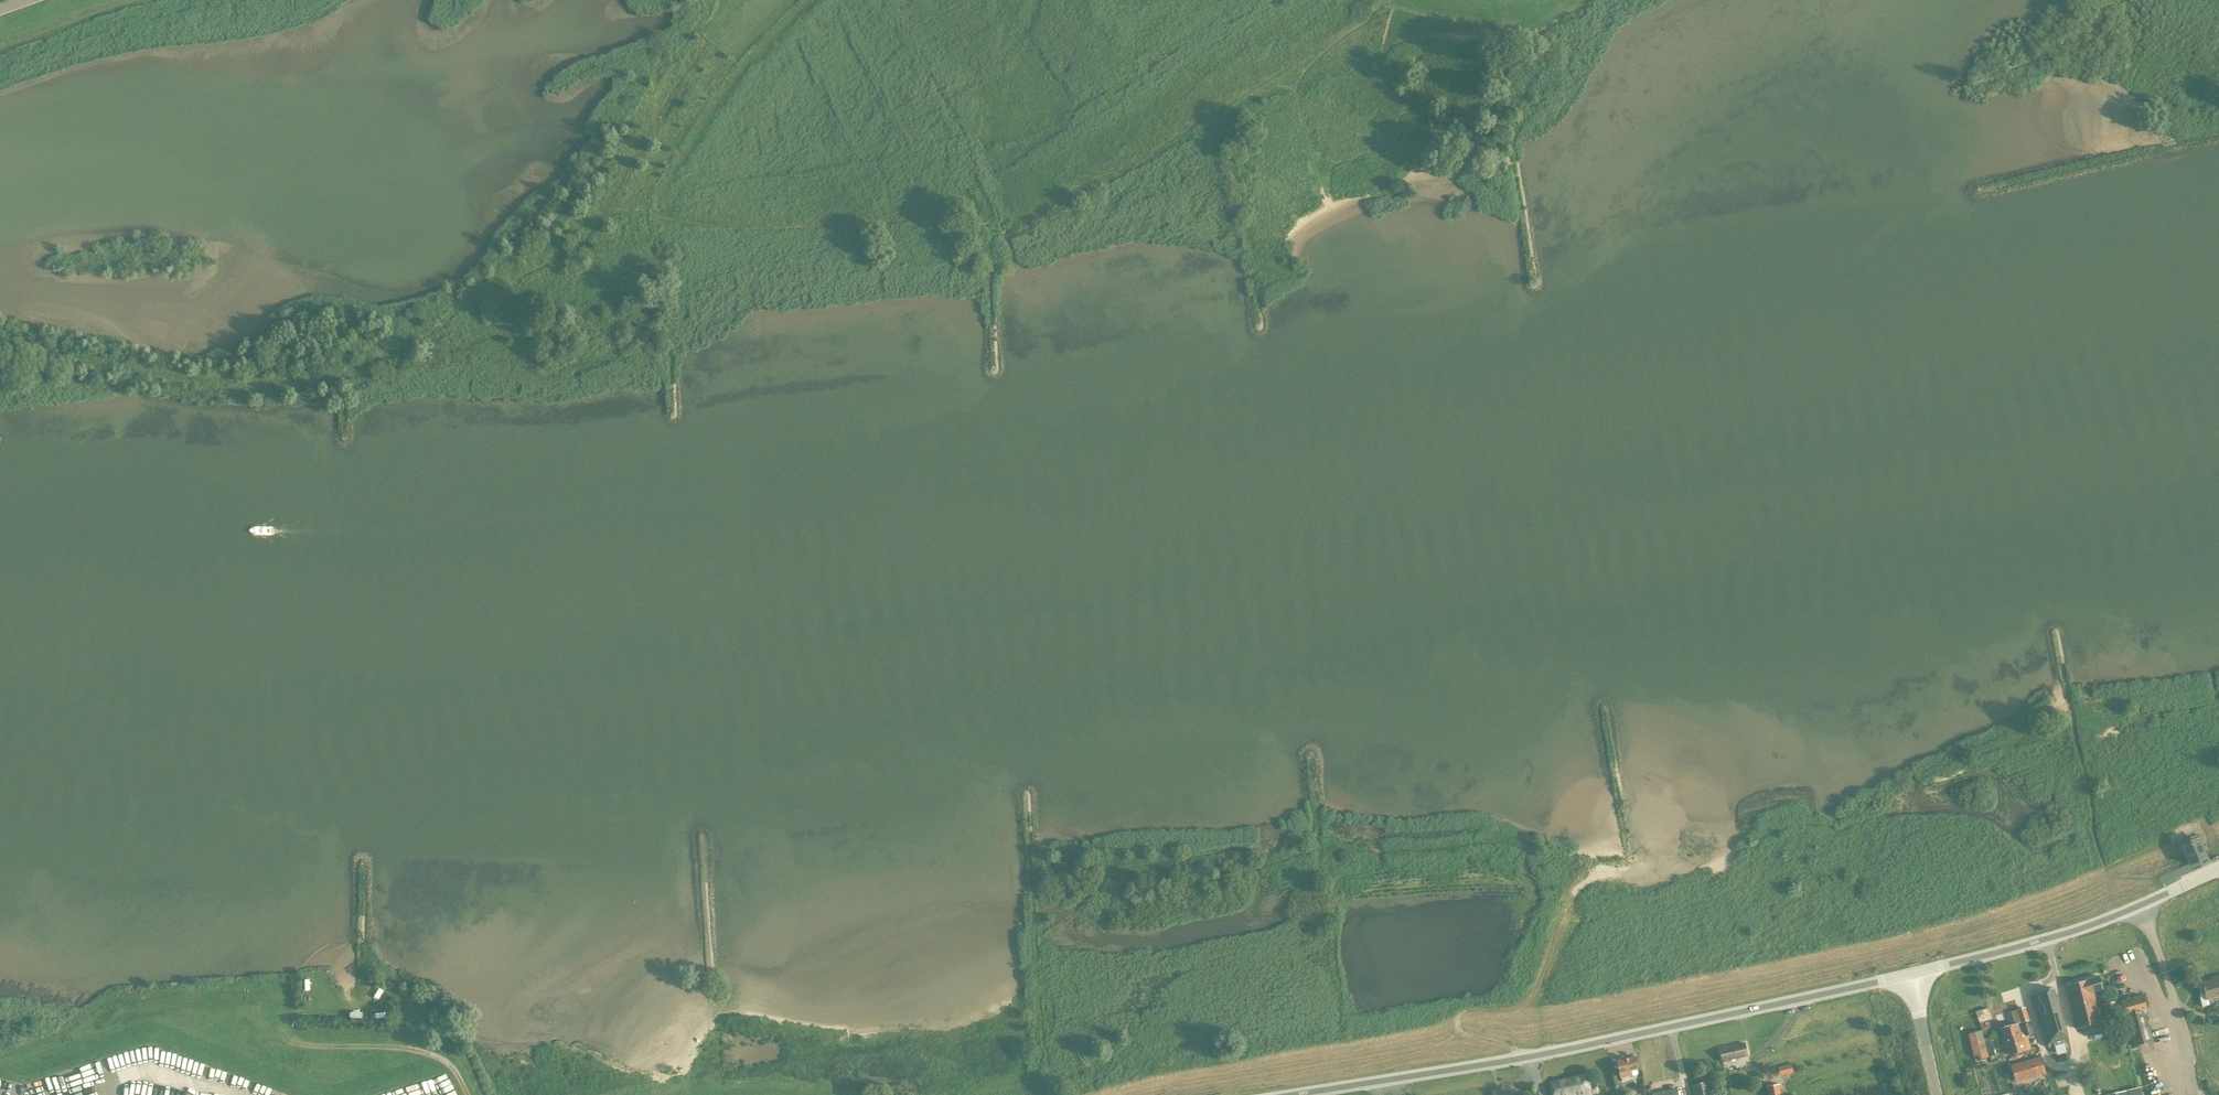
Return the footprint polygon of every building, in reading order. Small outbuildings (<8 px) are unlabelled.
[(2197,836),(2181,843),(2186,854),(2190,864),(2191,864),(2205,858),(2206,857),(2205,855),(2197,836)] [(2100,975),(2085,980),(2091,1001),(2089,1001),(2090,1004),(2091,1004),(2096,1024),(2100,1022),(2104,1022),(2101,1007),(2097,1007),(2093,992),(2103,989),(2100,975)] [(2203,983),(2205,992),(2201,993),(2200,995),(2203,1006),(2210,1005),(2208,999),(2218,996),(2218,977),(2216,978),(2217,980),(2203,983)] [(2076,1029),(2096,1024),(2091,1004),(2090,1004),(2089,1001),(2091,1001),(2085,980),(2065,987),(2076,1029)] [(2049,1047),(2069,1042),(2067,1034),(2054,988),(2030,995),(2043,1038),(2046,1037),(2049,1047)] [(2135,1046),(2153,1041),(2144,1011),(2148,1010),(2143,995),(2122,1001),(2126,1017),(2135,1046)] [(2115,1002),(2103,1005),(2106,1020),(2118,1017),(2115,1002)] [(2025,1036),(2033,1034),(2030,1022),(2021,1025),(2025,1036)] [(2018,1023),(2001,1029),(2003,1038),(2021,1032),(2018,1023)] [(1979,1060),(1989,1057),(1986,1046),(1985,1042),(1982,1030),(1968,1034),(1974,1057),(1978,1056),(1979,1060)] [(2021,1032),(2003,1038),(2008,1055),(2026,1049),(2021,1032)] [(1722,1062),(1748,1055),(1746,1043),(1720,1049),(1722,1062)] [(2114,1060),(2120,1082),(2119,1082),(2123,1094),(2139,1094),(2128,1056),(2114,1060)] [(2016,1082),(2045,1073),(2040,1057),(2011,1066),(2016,1082)] [(1636,1058),(1618,1062),(1621,1077),(1627,1076),(1626,1072),(1639,1069),(1636,1058)] [(1552,1083),(1555,1094),(1591,1094),(1592,1094),(1598,1093),(1597,1084),(1590,1085),(1588,1076),(1552,1083)] [(1692,1085),(1695,1094),(1715,1094),(1711,1081),(1692,1085)] [(1781,1084),(1766,1087),(1768,1094),(1783,1094),(1781,1084)]
